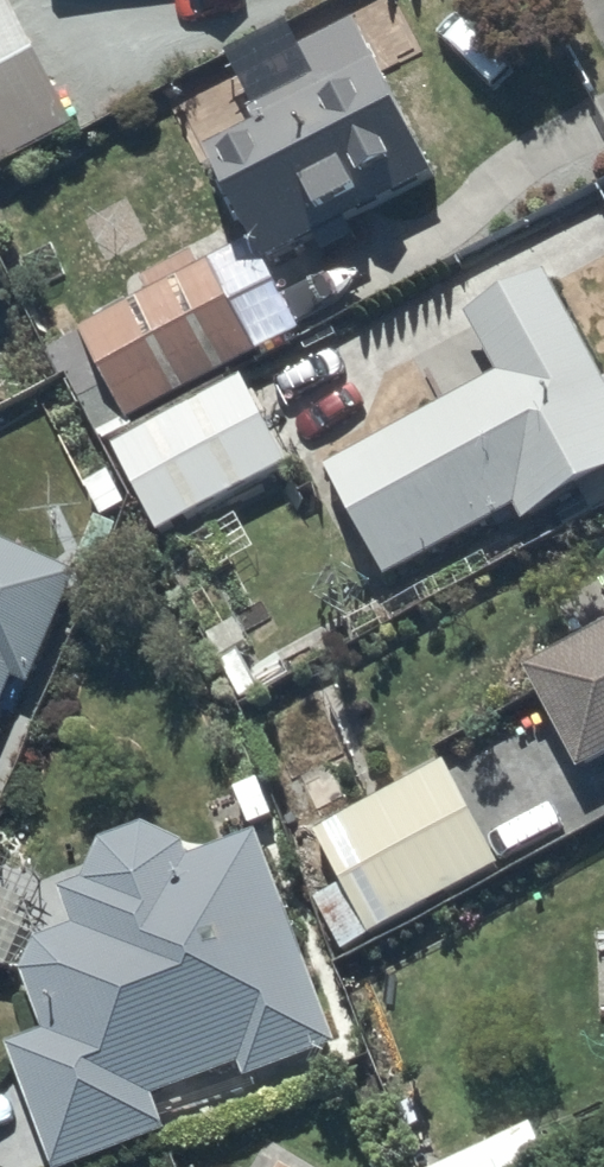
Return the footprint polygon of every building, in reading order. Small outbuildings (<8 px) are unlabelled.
[(14,0),(0,0),(0,162),(81,115),(14,0)] [(262,114),(211,141),(270,257),(328,228),(335,242),(359,230),(351,214),(438,170),(360,15),(300,44),(315,73),(256,102),(262,114)] [(101,274),(64,296),(133,414),(259,340),(209,254),(202,258),(195,247),(144,277),(149,287),(119,305),(101,274)] [(501,362),(328,460),(390,568),(515,497),(525,514),(603,469),(603,373),(542,264),(469,305),(501,362)] [(244,373),(117,440),(164,530),(291,463),(244,373)] [(16,673),(33,680),(80,568),(0,533),(0,709),(16,673)] [(528,661),(583,763),(603,752),(603,621),(528,661)] [(449,757),(320,826),(373,928),(506,859),(449,757)] [(57,1166),(61,1166),(169,1124),(156,1088),(243,1056),(249,1073),(333,1042),(260,827),(191,853),(185,837),(151,819),(107,834),(90,871),(64,882),(77,922),(40,935),(26,965),(45,1026),(9,1041),(57,1166)] [(454,1166),(522,1166),(550,1155),(534,1119),(449,1156),(454,1166)]
